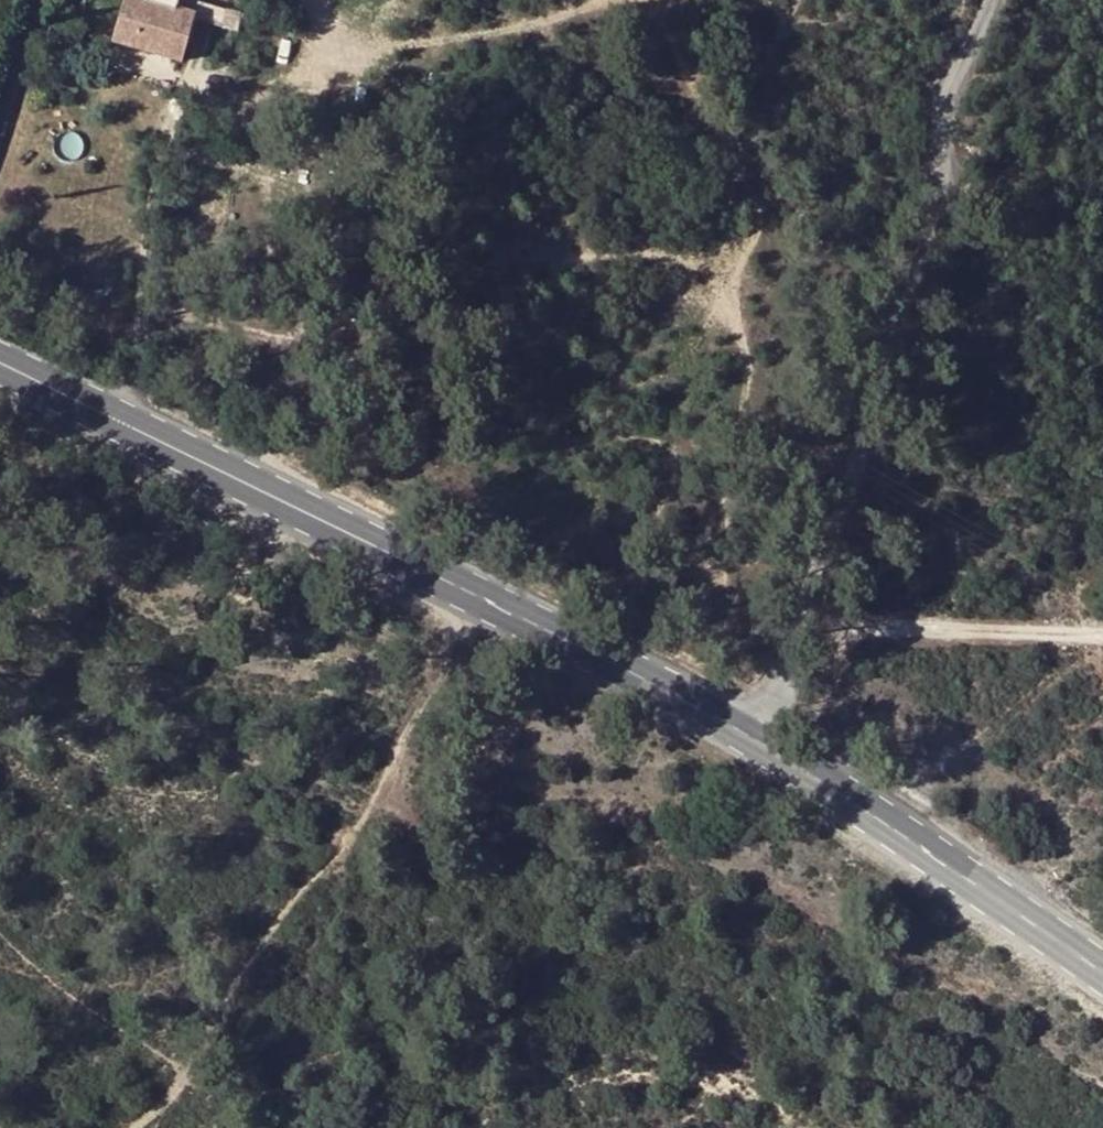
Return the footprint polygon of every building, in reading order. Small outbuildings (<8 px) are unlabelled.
[(140,3),(117,0),(103,0),(96,42),(187,56),(193,11),(175,9),(176,0),(140,0),(140,3)] [(246,1),(242,0),(222,0),(219,18),(240,23),(246,1)]
